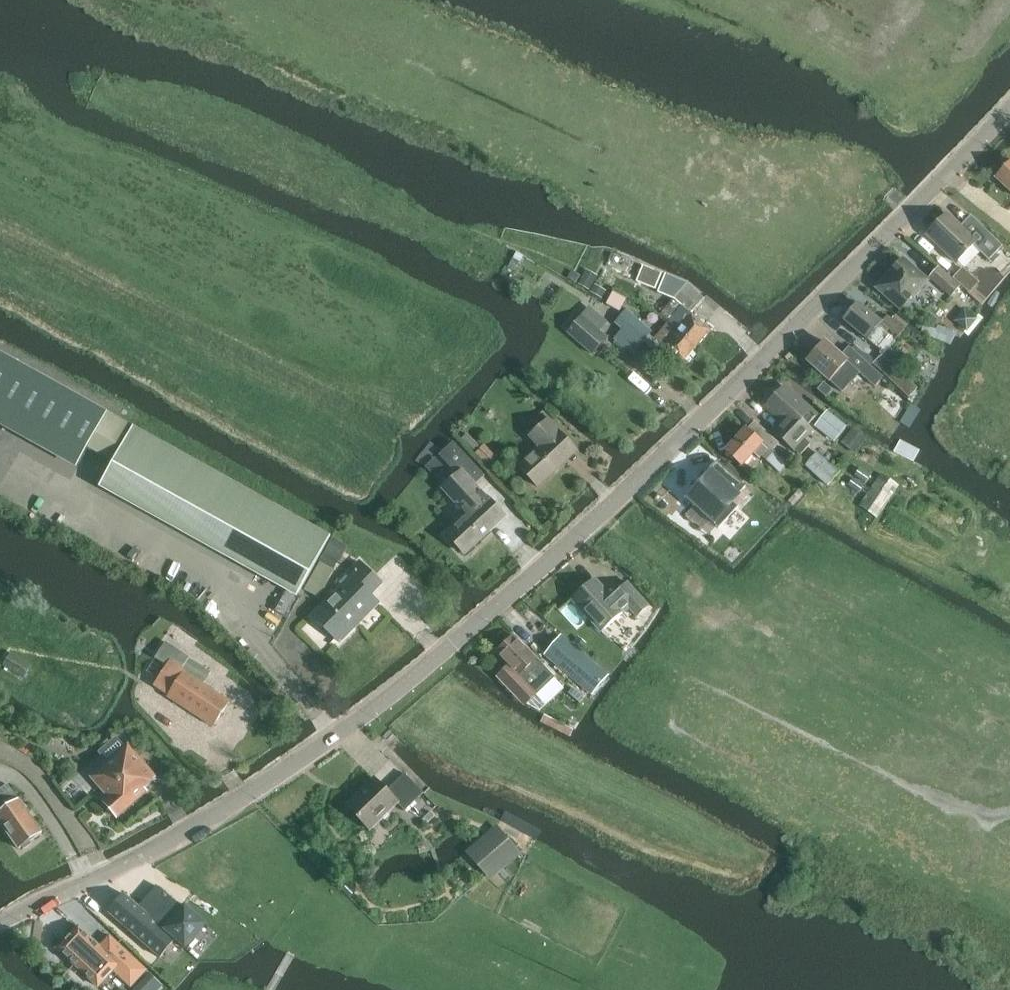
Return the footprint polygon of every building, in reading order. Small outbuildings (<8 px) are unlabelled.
[(997,177),(1009,189),(1009,163),(997,177)] [(990,260),(1004,246),(971,215),(961,227),(947,214),(927,235),(957,263),(974,245),(990,260)] [(516,253),(513,260),(520,263),(523,257),(516,253)] [(902,309),(927,281),(903,259),(877,287),(902,309)] [(961,285),(940,267),(931,277),(952,296),(961,285)] [(655,291),(660,275),(643,268),(637,284),(655,291)] [(955,277),(969,290),(977,281),(963,268),(955,277)] [(572,272),(567,279),(576,284),(580,276),(572,272)] [(662,276),(657,292),(675,298),(683,306),(669,322),(697,346),(711,330),(691,313),(704,298),(688,284),(663,275),(662,276)] [(584,276),(579,285),(590,292),(595,282),(584,276)] [(596,284),(591,292),(602,298),(607,291),(596,284)] [(622,307),(627,294),(613,290),(609,303),(622,307)] [(858,302),(844,320),(868,339),(882,322),(858,302)] [(581,315),(566,332),(592,355),(607,338),(581,315)] [(622,328),(614,338),(633,354),(644,341),(657,352),(662,346),(683,363),(697,346),(669,322),(655,338),(650,334),(653,331),(634,315),(622,328)] [(887,326),(899,337),(907,328),(894,317),(887,326)] [(938,326),(937,329),(925,325),(921,332),(934,338),(934,337),(949,342),(957,336),(957,335),(958,332),(938,326)] [(868,363),(868,362),(849,346),(841,355),(825,341),(808,360),(842,391),(859,371),(860,372),(859,372),(876,386),(884,378),(868,363)] [(879,350),(869,362),(893,383),(904,372),(879,350)] [(80,464),(89,448),(108,413),(0,353),(0,419),(80,464)] [(825,384),(819,391),(827,397),(832,391),(825,384)] [(814,429),(805,421),(813,413),(784,387),(766,407),(781,421),(774,429),(802,454),(810,444),(806,440),(814,429)] [(549,418),(542,411),(538,415),(545,422),(549,418)] [(846,427),(827,412),(815,427),(834,442),(846,427)] [(108,413),(89,448),(115,463),(102,486),(298,595),(331,537),(108,413)] [(520,467),(538,486),(567,460),(560,453),(570,443),(549,419),(531,436),(542,447),(520,467)] [(762,453),(766,457),(780,443),(756,421),(748,429),(747,428),(726,451),(743,466),(754,453),(759,457),(762,453)] [(853,430),(844,440),(857,451),(866,440),(853,430)] [(454,441),(440,455),(459,475),(444,489),(469,515),(448,535),(466,554),(493,528),(488,523),(500,511),(475,485),(485,475),(454,441)] [(494,472),(503,462),(485,444),(475,453),(494,472)] [(774,451),(766,460),(780,473),(789,464),(774,451)] [(805,466),(828,486),(840,473),(818,452),(805,466)] [(437,459),(428,468),(435,475),(444,467),(437,459)] [(738,507),(733,502),(746,488),(740,483),(724,467),(717,460),(712,465),(695,484),(683,496),(718,528),(738,507)] [(728,463),(724,467),(740,483),(745,477),(728,463)] [(862,469),(855,476),(865,484),(871,477),(862,469)] [(859,506),(877,518),(899,485),(881,473),(859,506)] [(794,506),(805,493),(800,488),(788,501),(794,506)] [(332,540),(325,552),(336,558),(343,546),(332,540)] [(324,554),(320,562),(334,570),(338,562),(324,554)] [(343,585),(313,616),(338,640),(341,637),(343,639),(352,630),(351,628),(377,601),(371,594),(382,583),(360,561),(340,582),(343,585)] [(334,570),(320,562),(304,590),(318,598),(334,570)] [(593,578),(591,580),(572,599),(602,631),(624,611),(623,608),(627,604),(637,615),(649,604),(627,581),(615,591),(617,594),(612,598),(593,578)] [(284,615),(294,597),(286,592),(276,611),(284,615)] [(525,705),(554,677),(537,659),(514,635),(497,651),(510,664),(498,676),(525,705)] [(609,676),(560,638),(545,657),(594,695),(609,676)] [(573,642),(580,648),(584,644),(577,638),(573,642)] [(167,642),(156,658),(168,666),(159,679),(173,689),(169,696),(214,726),(230,701),(204,684),(212,672),(167,642)] [(24,676),(30,667),(12,656),(6,665),(24,676)] [(92,776),(110,797),(104,802),(118,817),(148,791),(145,787),(157,777),(129,744),(92,776)] [(370,829),(398,803),(406,811),(424,792),(405,773),(387,790),(375,778),(364,788),(365,790),(349,806),(348,804),(347,805),(370,829)] [(20,849),(23,846),(25,849),(32,844),(30,841),(43,833),(19,799),(18,800),(8,785),(0,790),(0,820),(20,849)] [(422,820),(427,824),(435,816),(430,812),(422,820)] [(520,852),(500,830),(470,856),(489,879),(520,852)] [(348,883),(341,889),(349,897),(356,891),(348,883)] [(157,886),(138,908),(176,941),(186,949),(208,923),(187,904),(183,909),(157,886)] [(124,895),(108,913),(161,958),(176,941),(138,908),(124,895)] [(79,927),(59,949),(99,987),(114,971),(131,987),(147,970),(111,936),(100,947),(79,927)]
